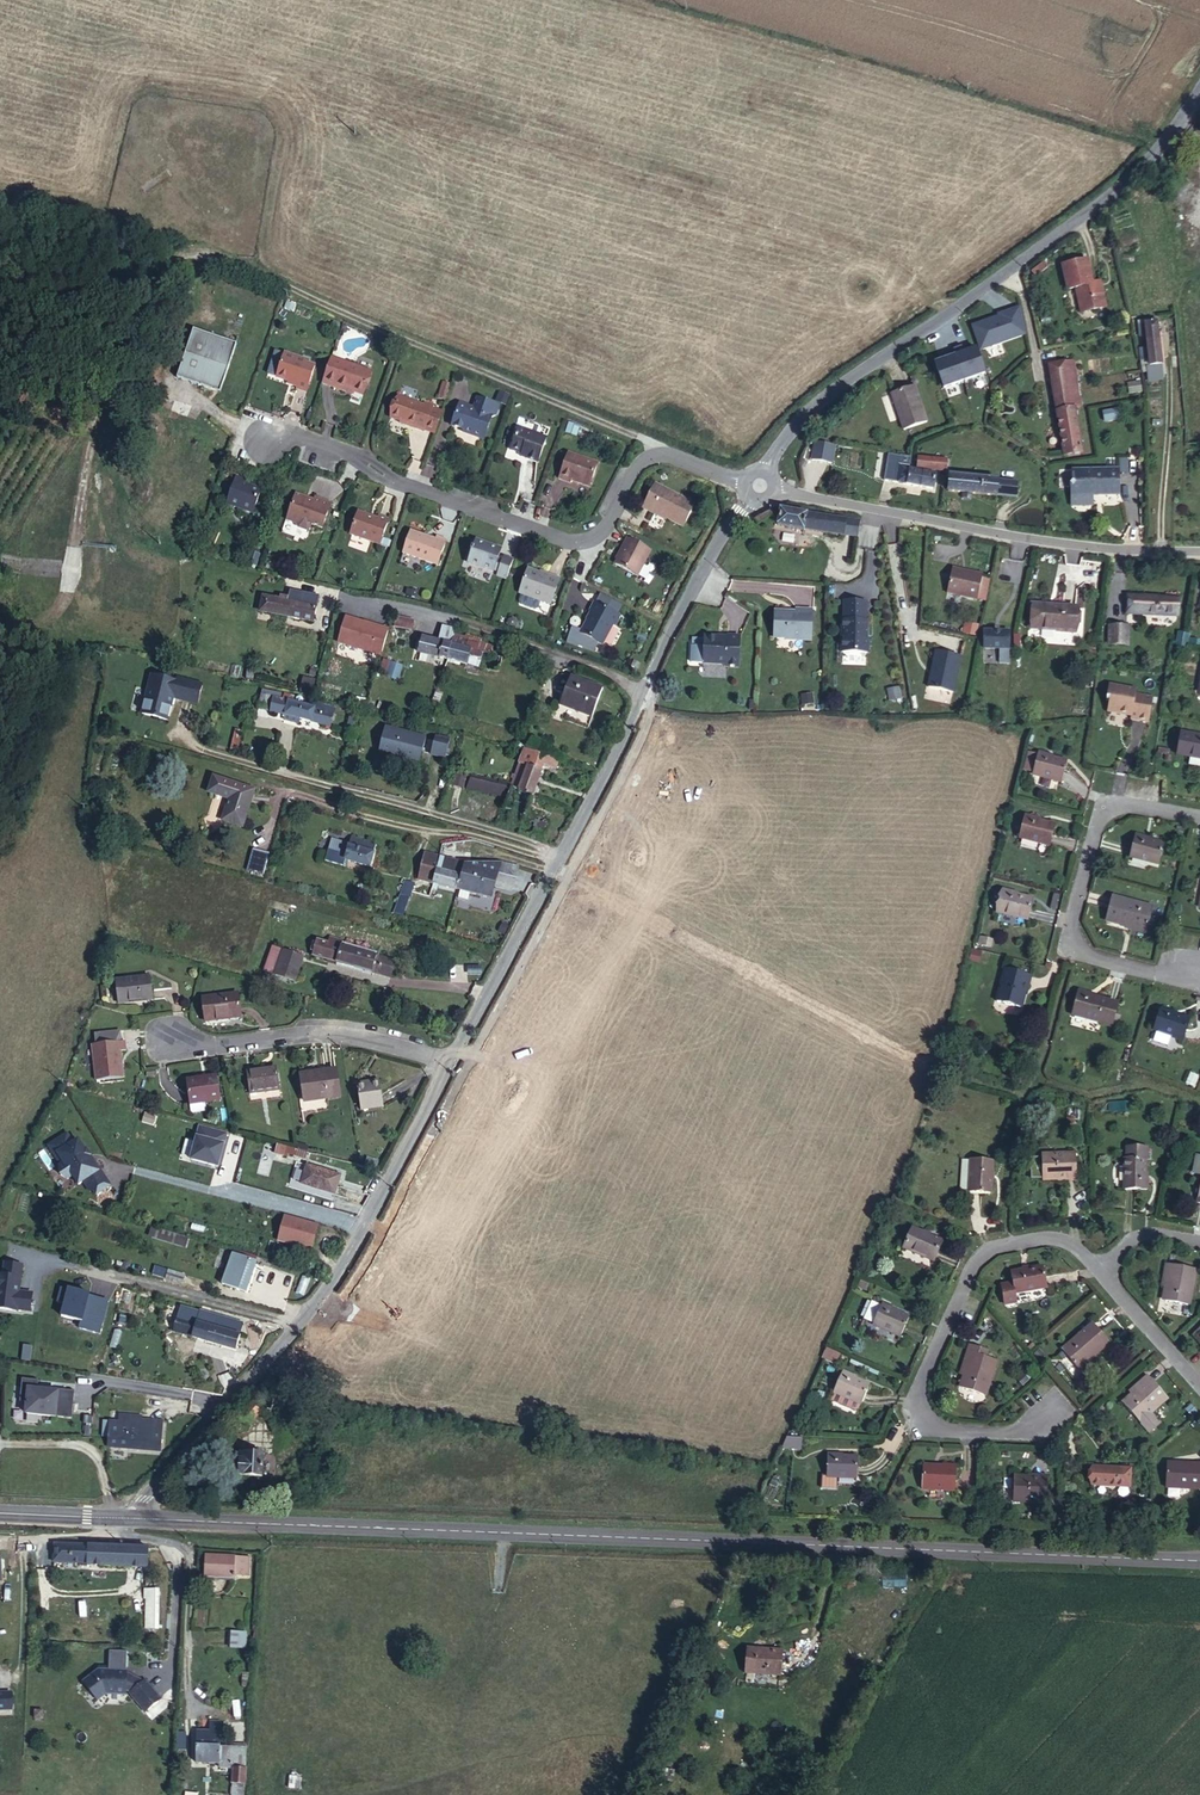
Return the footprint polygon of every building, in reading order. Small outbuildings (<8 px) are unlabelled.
[(1151,169),(1147,165),(1142,169),(1148,175),(1153,171),(1151,169)] [(1103,305),(1098,279),(1089,281),(1084,258),(1061,264),(1065,287),(1073,285),(1078,311),(1103,305)] [(336,313),(335,319),(342,321),(344,315),(336,313)] [(1138,361),(1139,364),(1159,362),(1154,320),(1141,321),(1141,317),(1134,318),(1135,335),(1142,335),(1145,361),(1138,361)] [(342,321),(335,319),(330,332),(339,335),(344,322),(342,321)] [(230,335),(186,320),(170,369),(206,381),(215,371),(217,371),(230,335)] [(299,350),(279,344),(271,368),(291,375),(290,378),(301,382),(309,356),(298,353),(299,350)] [(366,361),(339,352),(336,361),(331,378),(340,382),(341,379),(357,385),(366,361)] [(316,374),(331,378),(336,361),(322,357),(316,374)] [(1069,404),(1076,403),(1067,357),(1057,360),(1067,405),(1069,404)] [(1078,449),(1069,404),(1067,405),(1057,360),(1043,362),(1061,453),(1078,449)] [(1139,364),(1140,372),(1147,371),(1161,370),(1160,362),(1159,362),(1139,364)] [(213,384),(217,371),(215,371),(206,381),(213,384)] [(437,378),(433,390),(440,392),(443,380),(437,378)] [(1140,381),(1127,382),(1127,392),(1140,391),(1140,381)] [(909,383),(886,389),(891,408),(889,407),(894,428),(919,421),(909,383)] [(459,393),(452,416),(463,420),(463,422),(484,428),(488,416),(487,413),(489,405),(491,406),(496,403),(499,395),(477,388),(473,400),(467,398),(468,396),(459,393)] [(417,398),(392,389),(385,411),(401,416),(400,418),(419,424),(419,423),(430,425),(437,404),(427,400),(427,398),(418,395),(417,398)] [(1096,411),(1097,420),(1114,416),(1112,408),(1096,411)] [(553,426),(524,417),(517,440),(533,445),(532,448),(545,452),(553,426)] [(809,457),(832,462),(836,444),(813,440),(809,457)] [(602,456),(572,446),(564,473),(575,476),(576,474),(595,480),(602,456)] [(896,454),(880,452),(878,483),(888,484),(888,480),(895,480),(896,454)] [(905,455),(896,454),(895,480),(888,480),(888,484),(919,487),(920,472),(905,471),(905,467),(905,455)] [(913,456),(912,467),(927,469),(927,457),(913,456)] [(927,469),(932,469),(939,470),(940,458),(927,457),(927,469)] [(1114,470),(1068,471),(1068,506),(1089,507),(1089,494),(1095,494),(1095,496),(1114,496),(1114,470)] [(931,488),(932,482),(932,473),(920,472),(919,487),(931,488)] [(946,475),(946,483),(945,491),(1012,496),(1013,479),(946,475)] [(237,481),(228,478),(219,506),(245,514),(253,490),(236,484),(237,481)] [(650,482),(638,507),(647,512),(648,510),(681,526),(692,503),(650,482)] [(297,498),(286,494),(277,520),(287,523),(289,527),(297,530),(301,528),(302,524),(313,528),(322,503),(306,497),(304,502),(298,500),(297,498)] [(844,518),(775,509),(772,526),(842,536),(844,518)] [(350,516),(343,538),(373,548),(381,523),(371,519),(370,522),(350,516)] [(858,520),(844,518),(842,536),(855,537),(858,520)] [(623,533),(619,542),(620,543),(612,560),(635,571),(648,545),(623,533)] [(411,537),(403,559),(438,571),(447,546),(437,542),(435,546),(411,537)] [(320,551),(323,541),(317,539),(314,549),(320,551)] [(513,583),(519,564),(509,561),(508,565),(503,564),(506,554),(480,546),(473,569),(499,577),(499,575),(504,576),(503,581),(513,583)] [(979,570),(948,563),(943,587),(974,594),(979,570)] [(555,580),(534,573),(526,597),(558,607),(566,582),(556,579),(555,580)] [(1137,614),(1138,594),(1124,592),(1122,612),(1137,614)] [(631,607),(605,594),(600,604),(602,605),(592,626),(582,623),(578,638),(606,644),(609,634),(614,637),(624,616),(626,616),(631,607)] [(1173,617),(1176,597),(1138,594),(1137,614),(1173,617)] [(261,617),(310,628),(316,602),(287,595),(284,604),(265,600),(261,617)] [(667,595),(663,602),(669,604),(672,597),(667,595)] [(1029,624),(1038,625),(1039,603),(1031,602),(1029,624)] [(1076,631),(1078,606),(1065,605),(1039,603),(1038,625),(1056,627),(1056,629),(1076,631)] [(768,609),(768,635),(781,635),(781,637),(806,637),(805,606),(789,606),(781,609),(768,609)] [(865,609),(838,610),(838,627),(837,627),(837,659),(869,658),(868,635),(867,635),(866,626),(865,626),(865,609)] [(412,627),(414,617),(397,613),(395,623),(412,627)] [(382,657),(388,634),(345,622),(338,645),(382,657)] [(423,632),(415,665),(433,669),(435,661),(448,664),(454,638),(457,627),(442,624),(439,636),(423,632)] [(1126,625),(1109,624),(1108,642),(1124,643),(1126,625)] [(1006,647),(1006,628),(981,628),(981,647),(1006,647)] [(723,633),(700,632),(699,660),(722,660),(722,662),(734,663),(735,631),(723,631),(723,633)] [(463,640),(454,638),(448,664),(492,673),(495,661),(480,657),(483,644),(478,643),(479,639),(464,636),(463,640)] [(946,692),(954,654),(930,648),(925,667),(927,668),(923,686),(946,692)] [(384,680),(396,684),(400,670),(389,666),(384,680)] [(197,703),(203,680),(151,667),(140,710),(168,717),(173,697),(197,703)] [(599,711),(611,684),(577,671),(567,698),(599,711)] [(301,674),(299,691),(311,692),(313,676),(301,674)] [(1127,716),(1146,718),(1149,694),(1131,692),(1132,688),(1104,684),(1102,701),(1105,701),(1103,712),(1127,715),(1127,716)] [(264,690),(260,705),(270,708),(274,692),(264,690)] [(277,693),(273,708),(272,710),(331,725),(337,706),(317,700),(316,703),(308,701),(308,698),(288,693),(287,696),(277,693)] [(425,736),(384,726),(378,749),(419,759),(425,736)] [(1193,733),(1180,731),(1176,754),(1189,756),(1193,733)] [(1193,733),(1189,756),(1199,758),(1199,734),(1193,733)] [(435,735),(430,752),(444,756),(449,739),(435,735)] [(1051,779),(1057,760),(1038,755),(1039,752),(1027,749),(1022,771),(1051,779)] [(533,754),(534,752),(526,750),(521,764),(528,767),(533,754)] [(548,759),(533,754),(528,767),(524,776),(519,788),(533,793),(545,765),(548,759)] [(1189,756),(1187,764),(1199,767),(1199,758),(1189,756)] [(559,762),(548,759),(545,765),(557,769),(559,762)] [(524,776),(528,767),(521,764),(517,773),(524,776)] [(469,770),(460,768),(455,782),(465,785),(469,770)] [(470,769),(466,790),(506,797),(511,786),(514,778),(470,769)] [(511,786),(519,788),(524,776),(517,773),(516,772),(514,778),(511,786)] [(242,826),(249,800),(244,798),(248,785),(210,775),(207,791),(227,795),(220,820),(242,826)] [(244,798),(249,800),(252,786),(248,785),(244,798)] [(502,827),(519,788),(511,786),(506,797),(495,824),(502,827)] [(1046,843),(1052,824),(1034,818),(1035,816),(1022,812),(1016,834),(1046,843)] [(335,833),(331,846),(350,851),(354,838),(335,833)] [(354,838),(350,851),(348,857),(375,864),(382,840),(355,833),(354,838)] [(462,838),(449,841),(446,853),(471,859),(473,850),(464,847),(462,838)] [(346,864),(347,862),(348,857),(350,851),(331,846),(327,858),(346,864)] [(1132,850),(1123,848),(1119,870),(1149,876),(1153,856),(1132,852),(1132,850)] [(424,877),(437,880),(446,853),(432,850),(424,877)] [(446,853),(437,880),(462,887),(467,871),(470,861),(471,859),(446,853)] [(500,880),(500,881),(517,886),(523,863),(506,859),(504,865),(503,871),(500,880)] [(484,876),(487,866),(470,861),(467,871),(484,876)] [(489,861),(488,866),(503,871),(504,865),(489,861)] [(488,866),(487,866),(484,876),(500,880),(503,871),(488,866)] [(467,871),(462,887),(481,892),(496,896),(500,881),(500,880),(484,876),(467,871)] [(413,884),(406,881),(395,912),(401,915),(413,884)] [(1021,918),(1027,898),(1005,892),(1006,889),(996,886),(990,909),(1021,918)] [(481,892),(462,887),(461,892),(480,897),(481,892)] [(1112,896),(1106,919),(1147,928),(1151,904),(1112,896)] [(258,977),(263,979),(280,947),(258,940),(248,961),(262,965),(258,977)] [(386,959),(327,943),(323,958),(382,973),(386,959)] [(280,947),(263,979),(291,987),(301,953),(280,947)] [(386,959),(382,973),(393,976),(397,962),(386,959)] [(1028,983),(1030,972),(1001,965),(994,999),(1019,1005),(1024,982),(1028,983)] [(116,1004),(151,998),(147,973),(112,979),(116,1004)] [(201,997),(204,1020),(241,1014),(237,991),(201,997)] [(1113,1030),(1119,1007),(1099,1002),(1087,999),(1088,995),(1077,992),(1072,1016),(1102,1024),(1101,1028),(1113,1030)] [(1151,1031),(1178,1039),(1184,1020),(1166,1015),(1166,1012),(1157,1009),(1151,1031)] [(93,1035),(95,1045),(120,1042),(118,1031),(93,1035)] [(96,1083),(124,1078),(123,1068),(119,1069),(116,1053),(125,1052),(124,1041),(120,1042),(95,1045),(90,1046),(96,1083)] [(279,1091),(276,1066),(246,1071),(249,1095),(279,1091)] [(337,1070),(301,1075),(305,1102),(340,1097),(337,1070)] [(218,1102),(214,1076),(183,1080),(187,1106),(200,1104),(218,1102)] [(362,1109),(385,1105),(381,1078),(358,1082),(362,1109)] [(200,1104),(187,1106),(188,1113),(190,1115),(201,1113),(200,1104)] [(230,1131),(198,1121),(187,1155),(219,1165),(230,1131)] [(85,1140),(77,1128),(71,1132),(68,1127),(44,1142),(67,1176),(72,1176),(75,1180),(82,1175),(96,1194),(116,1180),(104,1162),(110,1158),(94,1134),(85,1140)] [(296,1148),(279,1144),(277,1153),(297,1158),(297,1155),(310,1158),(312,1152),(296,1148)] [(1064,1183),(1064,1185),(1075,1184),(1074,1157),(1039,1158),(1040,1184),(1064,1183)] [(964,1193),(985,1195),(988,1162),(968,1159),(964,1193)] [(306,1181),(340,1192),(346,1175),(313,1162),(306,1181)] [(1121,1193),(1146,1193),(1146,1181),(1142,1182),(1140,1162),(1121,1163),(1121,1193)] [(283,1211),(275,1238),(311,1248),(319,1221),(283,1211)] [(170,1234),(178,1237),(187,1240),(189,1233),(171,1228),(170,1234)] [(933,1264),(942,1245),(911,1231),(902,1251),(933,1264)] [(229,1279),(253,1285),(260,1256),(237,1250),(229,1279)] [(2,1259),(0,1271),(0,1309),(15,1311),(15,1308),(31,1310),(33,1290),(19,1288),(23,1262),(2,1259)] [(175,1261),(174,1263),(174,1264),(172,1270),(190,1275),(192,1269),(192,1267),(175,1261)] [(1189,1294),(1194,1267),(1162,1261),(1159,1286),(1163,1286),(1161,1300),(1184,1305),(1185,1294),(1189,1294)] [(1047,1289),(1045,1278),(1043,1268),(1010,1275),(1012,1286),(1013,1295),(1047,1289)] [(1012,1286),(1000,1288),(1004,1307),(1015,1305),(1013,1295),(1012,1286)] [(211,1317),(246,1327),(250,1312),(215,1303),(211,1317)] [(870,1325),(900,1339),(908,1320),(892,1313),(893,1309),(880,1304),(870,1325)] [(179,1326),(196,1331),(200,1315),(183,1310),(179,1326)] [(242,1342),(246,1327),(211,1317),(200,1315),(196,1331),(242,1342)] [(1106,1338),(1098,1329),(1090,1321),(1060,1349),(1075,1366),(1106,1338)] [(986,1352),(970,1347),(959,1377),(966,1379),(962,1391),(982,1398),(986,1389),(988,1390),(996,1364),(984,1360),(986,1352)] [(840,1398),(858,1407),(867,1389),(850,1381),(851,1378),(840,1373),(829,1394),(840,1398)] [(1164,1398),(1155,1388),(1143,1374),(1126,1390),(1130,1395),(1120,1404),(1136,1422),(1143,1416),(1144,1417),(1148,1414),(1164,1398)] [(38,1377),(22,1376),(19,1399),(26,1400),(25,1414),(71,1419),(75,1384),(38,1380),(38,1377)] [(249,1394),(236,1409),(245,1417),(258,1403),(249,1394)] [(829,1394),(825,1400),(836,1406),(840,1398),(829,1394)] [(858,1407),(840,1398),(836,1406),(851,1414),(855,1413),(858,1407)] [(1143,1416),(1136,1422),(1145,1431),(1155,1421),(1148,1414),(1144,1417),(1143,1416)] [(101,1421),(99,1445),(151,1451),(152,1435),(148,1436),(148,1433),(153,1430),(153,1421),(139,1420),(138,1431),(128,1430),(129,1419),(121,1418),(121,1424),(101,1421)] [(139,1420),(129,1419),(128,1430),(138,1431),(139,1420)] [(797,1440),(789,1440),(784,1451),(797,1452),(797,1440)] [(261,1473),(261,1448),(234,1448),(234,1474),(261,1473)] [(821,1480),(852,1482),(853,1460),(833,1459),(833,1457),(822,1457),(821,1480)] [(1199,1467),(1190,1467),(1190,1469),(1166,1468),(1165,1492),(1199,1495),(1199,1467)] [(919,1492),(952,1494),(953,1468),(941,1468),(941,1469),(920,1468),(919,1492)] [(1116,1491),(1117,1472),(1090,1470),(1089,1489),(1116,1491)] [(1117,1472),(1116,1491),(1130,1491),(1131,1473),(1117,1472)] [(1043,1477),(1032,1476),(1032,1479),(1007,1477),(1006,1502),(1041,1504),(1043,1477)] [(1139,1517),(1148,1518),(1149,1504),(1140,1503),(1139,1517)] [(145,1577),(147,1544),(126,1543),(45,1540),(44,1563),(82,1565),(81,1573),(145,1577)] [(231,1551),(207,1549),(206,1573),(230,1575),(230,1571),(231,1553),(231,1551)] [(246,1554),(231,1553),(230,1571),(245,1572),(246,1554)] [(158,1587),(145,1586),(143,1623),(157,1624),(158,1587)] [(243,1634),(227,1633),(226,1649),(242,1650),(243,1634)] [(746,1671),(784,1672),(787,1645),(748,1643),(746,1671)] [(89,1666),(77,1680),(95,1696),(102,1688),(117,1688),(118,1667),(89,1666)] [(135,1680),(118,1667),(117,1688),(124,1694),(135,1680)] [(154,1694),(135,1680),(124,1694),(122,1696),(141,1711),(154,1694)] [(202,1723),(202,1731),(217,1732),(217,1723),(202,1723)] [(230,1777),(243,1778),(243,1775),(246,1752),(216,1750),(217,1732),(202,1731),(201,1735),(190,1735),(189,1764),(213,1765),(213,1774),(230,1774),(230,1777)] [(243,1778),(230,1777),(229,1794),(242,1794),(243,1778)]
